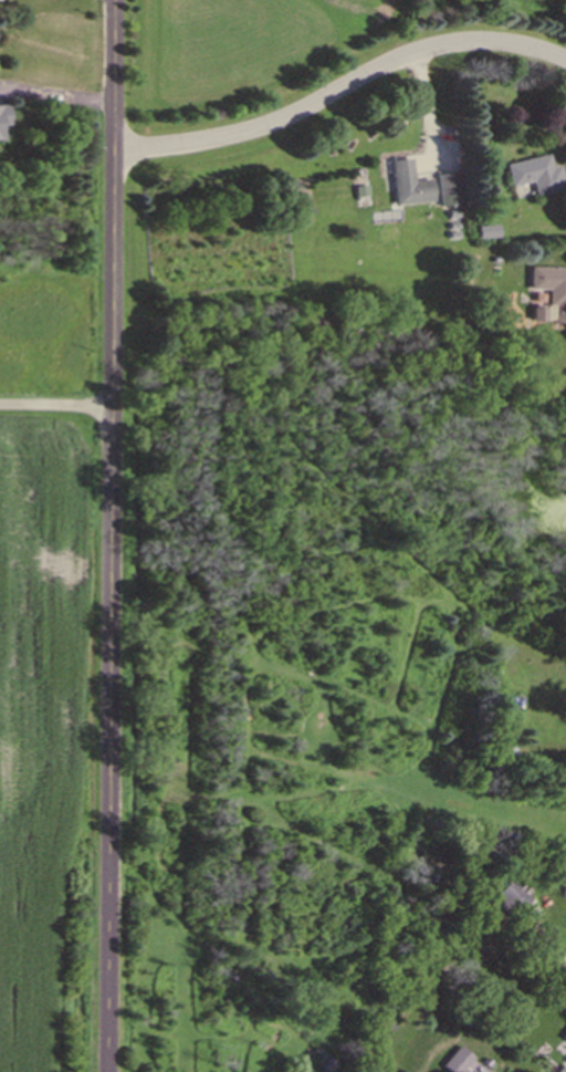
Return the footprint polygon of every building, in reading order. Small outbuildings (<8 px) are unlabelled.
[(528,200),(558,195),(553,168),(545,169),(543,158),(499,166),(503,189),(525,185),(528,200)] [(388,209),(426,205),(423,183),(406,185),(404,162),(383,165),(388,209)] [(542,294),(542,327),(565,327),(565,271),(523,271),(523,293),(542,294)] [(509,922),(527,902),(505,882),(487,902),(509,922)] [(471,1059),(455,1049),(440,1071),(463,1071),(471,1059)]
